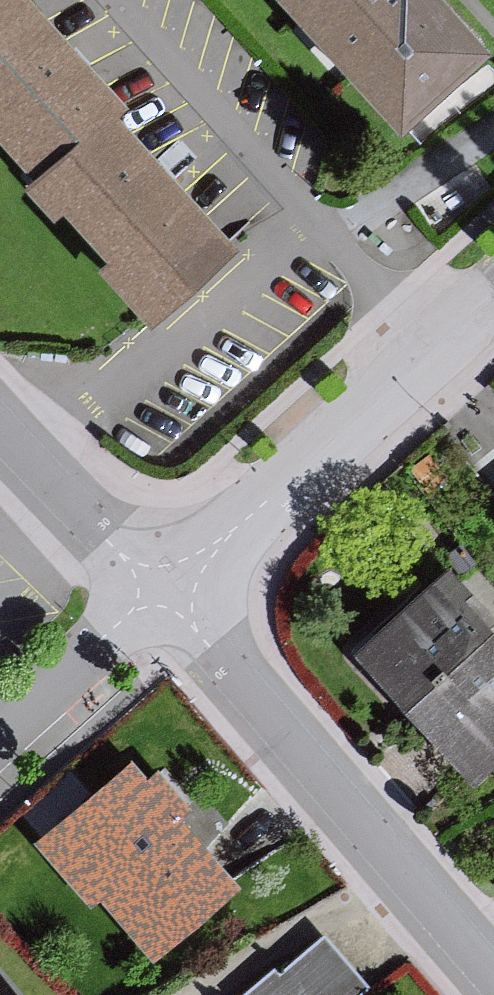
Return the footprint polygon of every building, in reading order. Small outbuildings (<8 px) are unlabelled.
[(9,100),(0,109),(0,112),(45,163),(36,171),(67,206),(77,198),(121,247),(113,254),(167,315),(254,238),(131,100),(141,90),(61,0),(0,0),(0,90),(9,100)] [(408,141),(493,65),(493,46),(454,0),(282,0),(408,141)] [(346,655),(391,706),(397,701),(469,784),(493,762),(493,635),(489,629),(493,624),(493,618),(449,566),(346,655)] [(138,756),(43,835),(147,959),(241,881),(185,814),(198,804),(162,761),(151,771),(138,756)] [(239,994),(361,994),(377,982),(329,923),(279,964),(272,956),(233,988),(239,994)] [(0,937),(0,994),(46,994),(0,937)]
